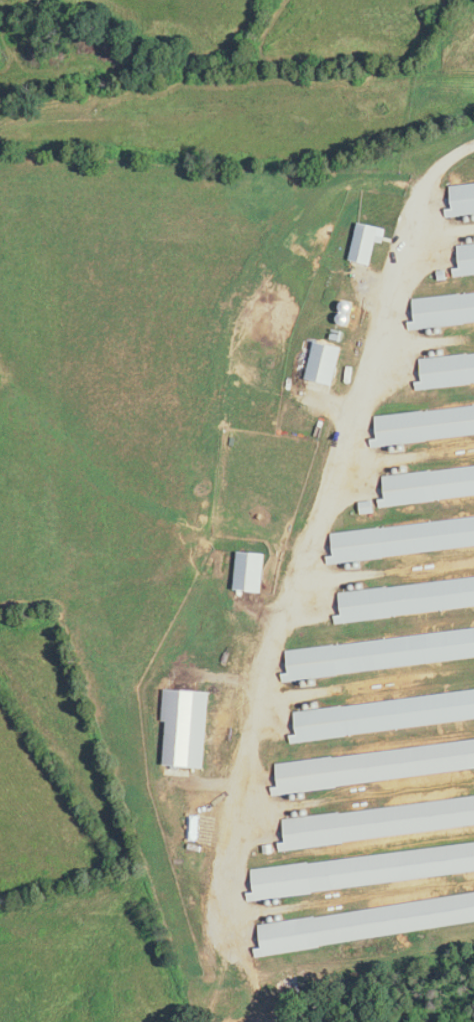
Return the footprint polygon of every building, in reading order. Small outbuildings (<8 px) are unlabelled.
[(454,208),(447,209),(448,213),(473,210),(473,180),(451,182),(454,208)] [(376,266),(380,225),(356,222),(353,264),(376,266)] [(459,244),(461,267),(455,268),(455,274),(473,272),(473,243),(459,244)] [(414,296),(416,321),(409,321),(409,325),(473,320),(473,291),(414,296)] [(307,380),(335,386),(345,347),(316,340),(307,380)] [(419,358),(422,387),(473,382),(473,352),(419,358)] [(378,437),(372,438),(372,443),(473,433),(473,404),(376,413),(378,437)] [(386,497),(380,498),(380,503),(473,494),(473,464),(384,473),(386,497)] [(335,555),(328,555),(328,559),(473,546),(473,516),(332,530),(335,555)] [(238,551),(235,592),(264,594),(266,553),(238,551)] [(473,606),(473,577),(340,591),(343,616),(336,616),(337,621),(473,606)] [(289,672),(283,673),(283,678),(473,658),(473,628),(287,648),(289,672)] [(293,711),(297,740),(473,720),(473,690),(293,711)]
